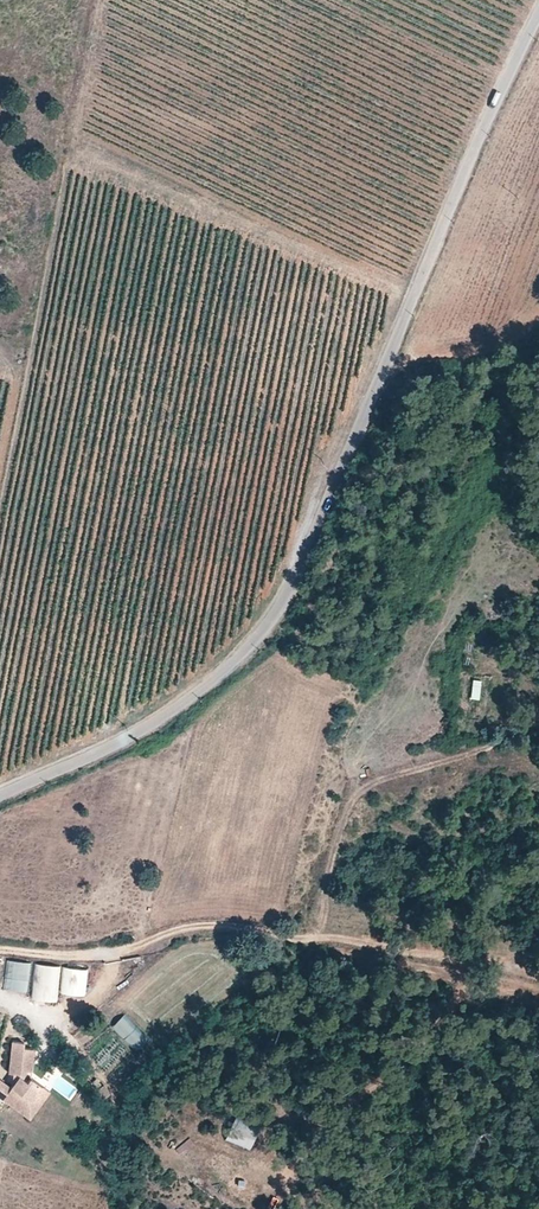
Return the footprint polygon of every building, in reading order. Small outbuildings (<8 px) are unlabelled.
[(472,678),(470,698),(479,699),(481,679),(472,678)] [(28,990),(30,960),(5,958),(3,988),(28,990)] [(30,997),(57,999),(58,991),(85,993),(88,966),(33,962),(30,997)] [(122,1014),(110,1026),(136,1050),(148,1038),(122,1014)] [(23,1077),(24,1070),(29,1070),(30,1068),(32,1049),(22,1048),(22,1041),(11,1040),(8,1071),(12,1072),(13,1073),(12,1087),(0,1078),(0,1095),(13,1105),(17,1100),(28,1107),(34,1098),(38,1101),(46,1090),(30,1078),(28,1080),(23,1077)] [(26,1114),(32,1118),(50,1093),(46,1090),(38,1101),(34,1098),(28,1107),(17,1100),(13,1105),(26,1114)]
